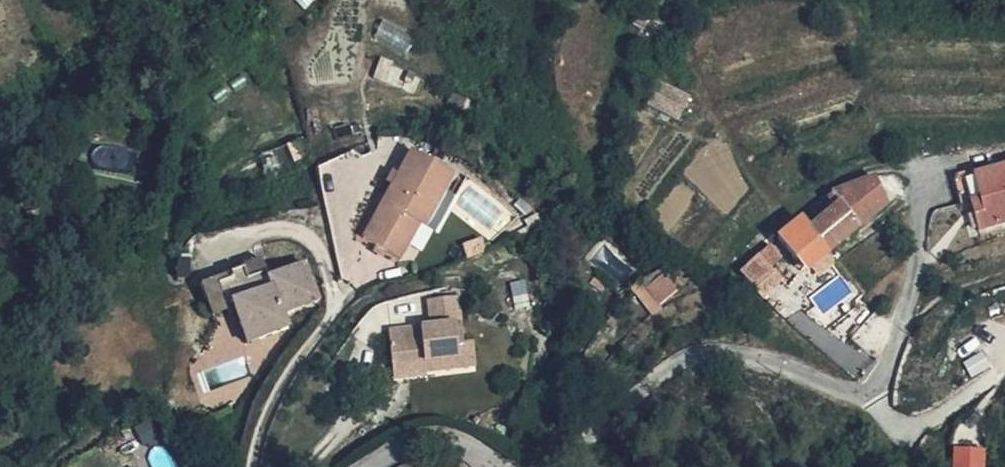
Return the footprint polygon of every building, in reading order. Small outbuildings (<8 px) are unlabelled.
[(409,53),(418,37),(386,19),(377,34),(409,53)] [(703,104),(676,94),(668,113),(696,124),(703,104)] [(268,173),(311,159),(304,137),(261,151),(268,173)] [(435,218),(454,183),(463,167),(417,144),(396,183),(386,201),(366,239),(403,261),(428,215),(435,218)] [(975,209),(982,229),(1004,221),(1004,165),(978,174),(984,194),(988,205),(975,209)] [(972,170),(957,173),(963,198),(978,195),(972,170)] [(839,207),(858,229),(887,204),(869,182),(852,197),(839,207)] [(465,188),(454,183),(435,218),(446,223),(465,188)] [(839,207),(852,197),(843,186),(831,196),(839,207)] [(971,198),(975,209),(988,205),(984,194),(971,198)] [(810,231),(830,253),(858,229),(839,207),(823,220),(810,231)] [(809,271),(830,253),(810,231),(801,222),(781,240),(809,271)] [(484,238),(466,243),(469,254),(488,249),(484,238)] [(776,264),(784,258),(774,245),(766,252),(776,264)] [(781,270),(776,264),(766,252),(745,270),(760,287),(781,270)] [(243,264),(245,269),(249,277),(271,269),(265,255),(243,264)] [(202,286),(211,308),(246,294),(261,334),(291,322),(285,309),(321,295),(308,262),(274,275),(271,269),(249,277),(245,269),(202,286)] [(676,269),(656,287),(671,306),(693,287),(676,269)] [(531,304),(526,280),(512,282),(517,307),(531,304)] [(246,294),(211,308),(213,313),(235,305),(248,339),(261,334),(246,294)] [(446,373),(446,384),(500,381),(500,360),(490,360),(487,311),(452,312),(453,338),(412,339),(414,374),(446,373)] [(984,352),(967,363),(975,376),(993,366),(984,352)] [(446,390),(446,384),(446,373),(414,374),(415,391),(446,390)] [(957,466),(987,466),(987,447),(957,447),(957,466)]
